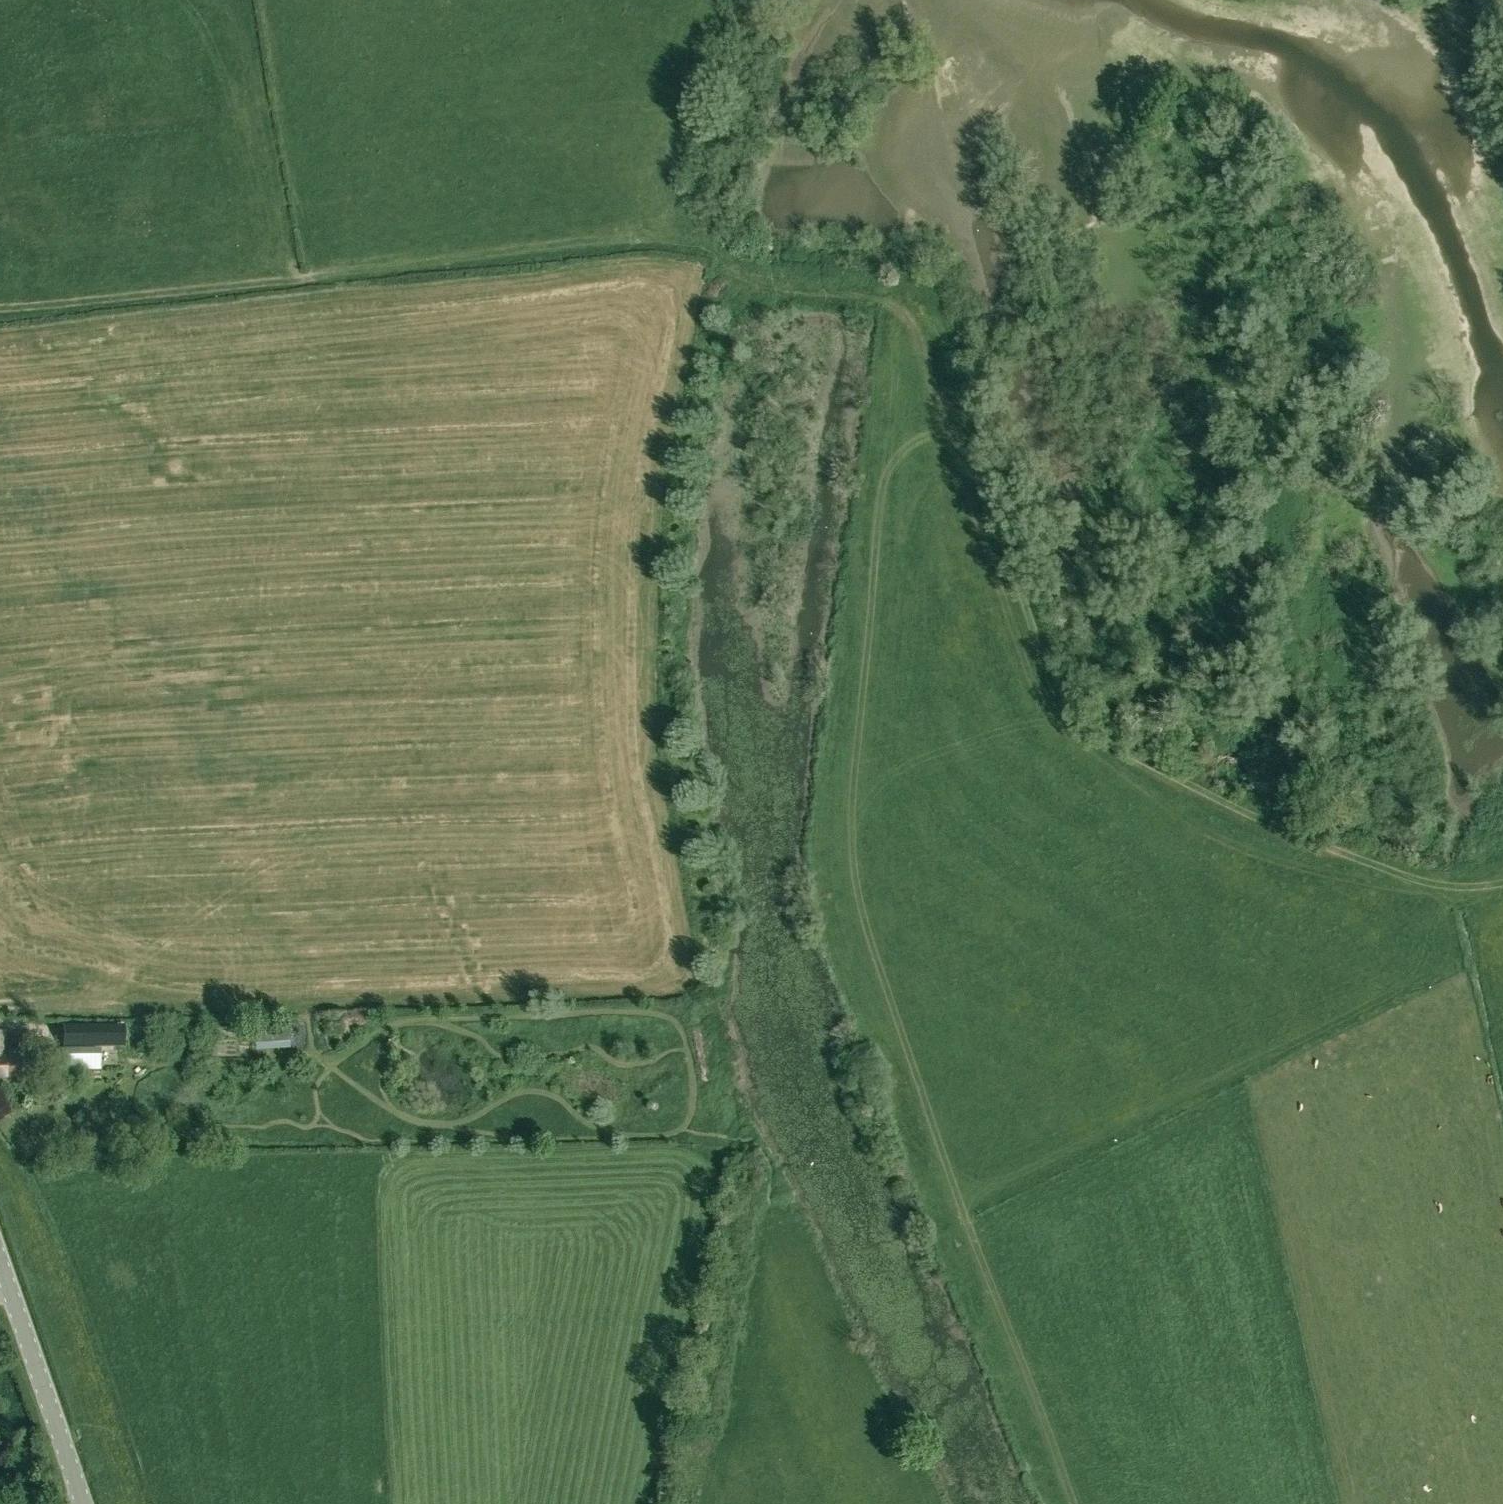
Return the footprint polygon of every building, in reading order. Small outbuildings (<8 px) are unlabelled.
[(103,1024),(56,1026),(57,1046),(103,1045),(103,1024)] [(290,1043),(289,1024),(256,1025),(257,1044),(290,1043)] [(23,1075),(24,1036),(6,1036),(5,1047),(0,1048),(0,1076),(23,1075)]
